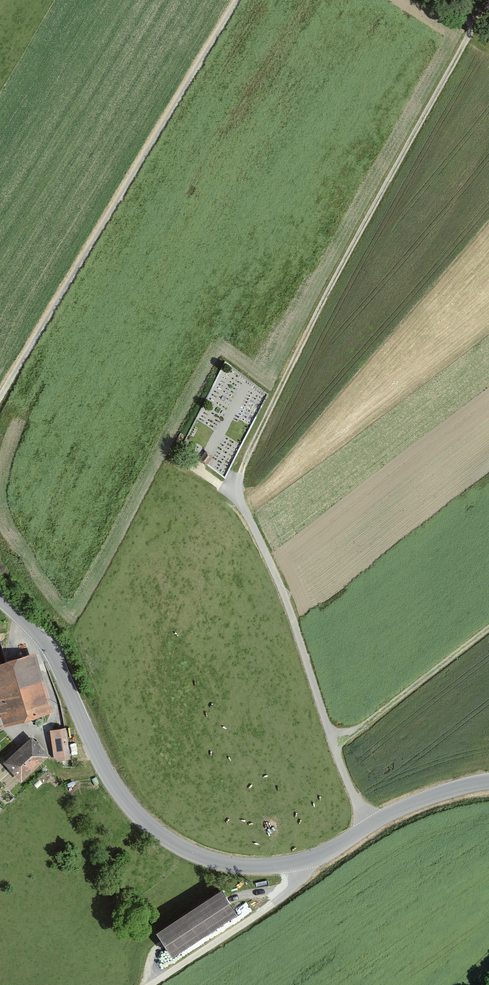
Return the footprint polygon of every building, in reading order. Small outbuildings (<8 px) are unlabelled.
[(0,662),(0,700),(7,723),(55,709),(39,651),(0,662)] [(66,726),(50,728),(53,758),(69,756),(66,726)] [(4,760),(22,779),(50,754),(31,734),(4,760)] [(230,887),(163,927),(177,950),(244,910),(230,887)]
